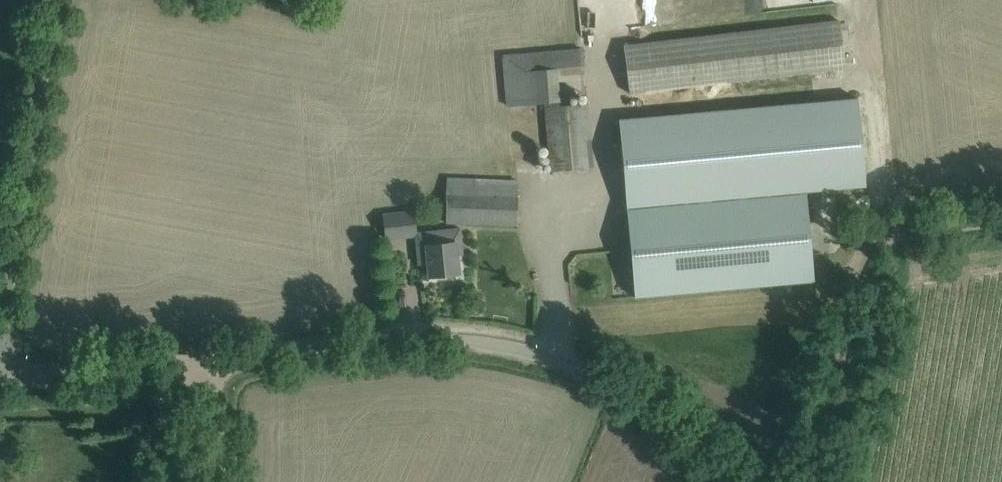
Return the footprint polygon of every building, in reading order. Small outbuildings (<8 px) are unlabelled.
[(624,47),(630,94),(842,66),(836,19),(624,47)] [(501,55),(506,107),(561,102),(559,75),(585,72),(583,48),(501,55)] [(865,186),(857,100),(618,122),(626,207),(835,189),(865,186)] [(544,111),(550,170),(593,166),(588,106),(544,111)] [(445,223),(517,225),(518,193),(446,191),(445,223)] [(627,212),(636,300),(814,280),(809,222),(806,192),(627,212)] [(384,215),(386,239),(416,236),(413,212),(384,215)] [(426,235),(426,242),(416,243),(418,264),(428,263),(430,277),(458,274),(455,242),(446,243),(444,233),(426,235)]
